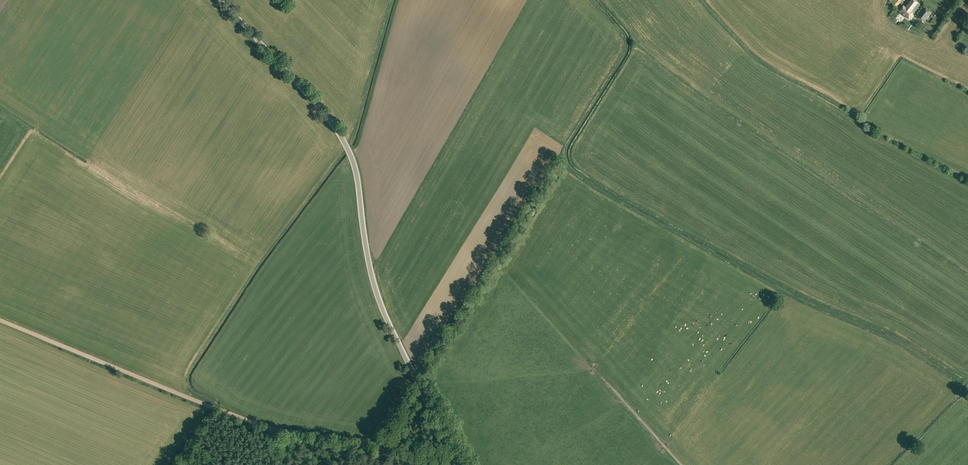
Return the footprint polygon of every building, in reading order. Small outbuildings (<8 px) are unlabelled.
[(909,19),(912,17),(911,16),(913,13),(920,4),(914,0),(908,0),(903,6),(899,11),(909,19)] [(915,16),(924,23),(931,13),(923,7),(915,16)]
